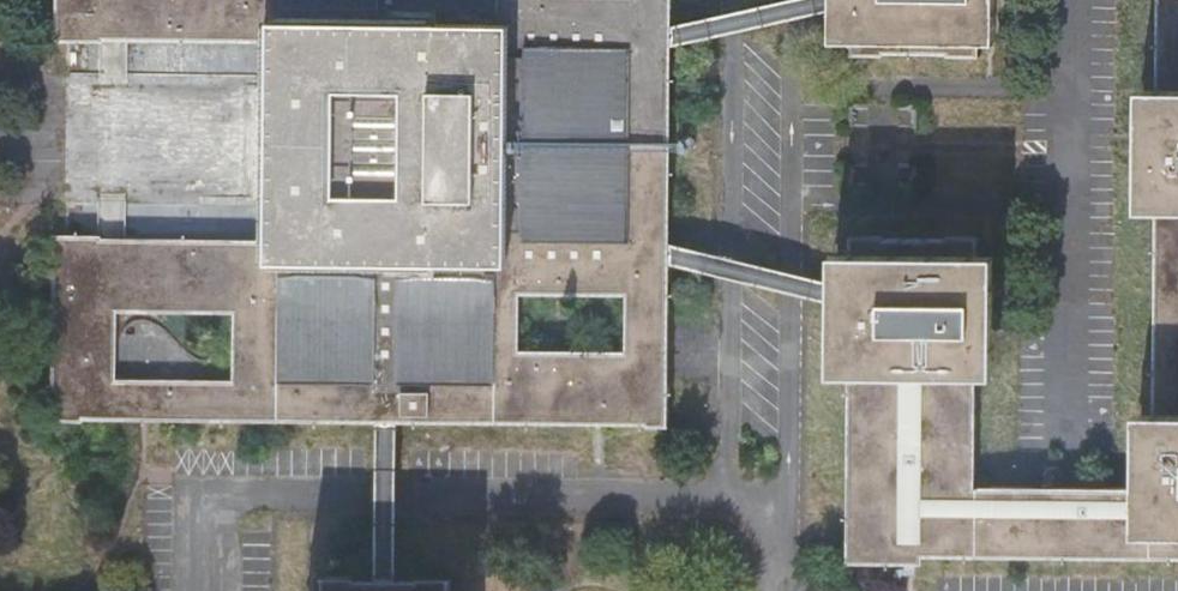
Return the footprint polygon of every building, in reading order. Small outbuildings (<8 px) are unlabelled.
[(275,412),(491,415),(491,425),(666,427),(668,265),(668,243),(671,43),(671,23),(671,0),(51,0),(51,38),(286,40),(285,137),(283,234),(48,231),(46,419),(275,422),(275,412)] [(853,0),(788,0),(730,12),(671,23),(671,43),(730,32),(794,19),(853,8),(853,0)] [(843,346),(838,565),(903,566),(916,566),(922,566),(922,562),(1177,564),(1177,0),(1155,0),(1154,119),(1159,120),(1159,183),(1154,183),(1151,444),(1156,445),(1157,493),(972,490),(976,241),(844,238),(843,282),(849,283),(848,346),(843,346)] [(853,8),(853,11),(848,11),(847,55),(979,58),(980,0),(853,0),(853,8)] [(903,566),(903,590),(916,590),(916,566),(903,566)] [(450,579),(318,579),(317,590),(450,590),(450,579)]
